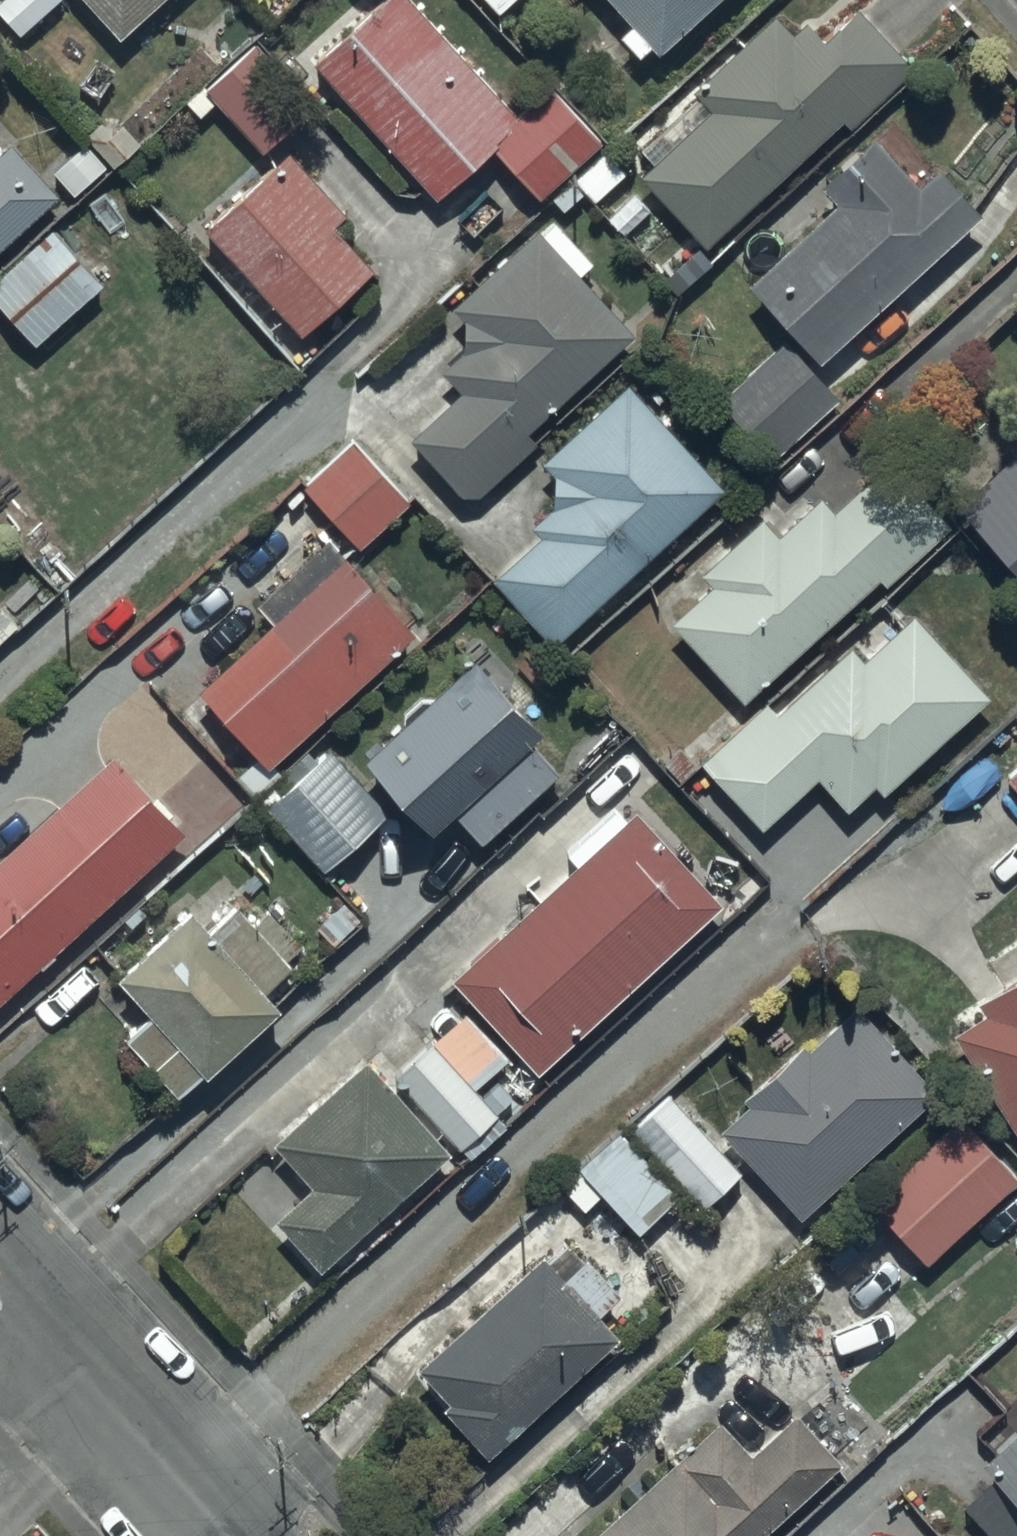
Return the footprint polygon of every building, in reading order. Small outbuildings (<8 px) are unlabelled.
[(121,42),(166,0),(82,0),(121,42)] [(313,64),(436,207),(495,156),(537,205),(602,148),(551,89),(517,118),(415,0),(387,0),(313,64)] [(498,17),(516,0),(482,0),(498,17)] [(633,31),(620,43),(638,63),(651,52),(657,59),(724,0),(606,0),(633,31)] [(712,113),(641,179),(708,250),(845,123),(854,134),(918,75),(860,13),(824,47),(806,27),(796,37),(779,19),(696,96),(712,113)] [(252,44),(185,105),(198,119),(215,104),(262,156),(313,109),(252,44)] [(820,188),(838,208),(749,288),(817,364),(980,219),(939,173),(919,191),(874,141),(820,188)] [(57,197),(11,148),(0,159),(0,251),(57,197)] [(346,218),(289,156),(204,234),(302,340),(376,273),(335,228),(346,218)] [(527,436),(634,340),(580,280),(594,267),(553,223),(454,313),(466,327),(465,328),(465,329),(464,330),(464,331),(464,332),(464,333),(464,334),(463,334),(463,335),(463,336),(463,337),(463,338),(463,339),(463,340),(463,341),(463,342),(463,343),(463,344),(463,345),(463,346),(463,347),(464,348),(464,349),(464,350),(464,351),(465,351),(465,352),(465,353),(466,354),(466,355),(467,356),(445,376),(462,395),(411,441),(469,507),(537,446),(527,436)] [(53,232),(0,278),(0,308),(36,349),(104,290),(53,232)] [(784,344),(718,403),(772,464),(838,405),(784,344)] [(496,583),(556,649),(724,496),(631,390),(544,466),(556,479),(555,480),(555,481),(555,482),(554,482),(554,483),(554,484),(553,485),(553,486),(553,487),(553,488),(552,488),(552,489),(552,490),(552,491),(552,492),(551,493),(551,494),(551,495),(551,496),(551,497),(551,498),(551,499),(551,500),(551,501),(551,502),(551,503),(551,504),(551,505),(551,506),(552,507),(552,508),(552,509),(552,510),(531,530),(541,542),(496,583)] [(409,509),(353,447),(306,490),(362,552),(409,509)] [(959,513),(1016,576),(1016,458),(959,513)] [(713,589),(672,627),(747,707),(878,584),(886,592),(950,532),(888,465),(834,516),(821,502),(781,540),(764,522),(704,578),(713,589)] [(199,696),(270,772),(414,637),(327,544),(257,610),(273,627),(199,696)] [(775,717),(767,707),(701,765),(762,834),(819,783),(846,815),(874,790),(882,800),(989,705),(914,620),(865,664),(851,649),(775,717)] [(430,840),(454,819),(481,849),(557,779),(530,750),(543,739),(475,665),(364,768),(430,840)] [(333,753),(268,810),(325,875),(390,817),(333,753)] [(113,760),(0,864),(0,1008),(185,839),(113,760)] [(1008,779),(1016,790),(1016,771),(1008,779)] [(721,911),(636,817),(450,984),(534,1078),(721,911)] [(116,983),(151,1021),(125,1046),(177,1102),(202,1080),(206,1084),(279,1017),(262,999),(291,973),(284,966),(303,948),(269,912),(253,927),(244,917),(216,943),(190,915),(116,983)] [(977,1009),(985,1021),(953,1041),(1016,1140),(1016,984),(977,1009)] [(746,1109),(718,1134),(799,1223),(935,1099),(857,1013),(809,1057),(801,1048),(741,1103),(746,1109)] [(502,1058),(466,1017),(395,1079),(461,1154),(497,1123),(467,1089),(502,1058)] [(452,1159),(367,1065),(275,1148),(313,1190),(274,1226),(321,1277),(452,1159)] [(741,1176),(671,1100),(632,1136),(702,1212),(741,1176)] [(960,1117),(867,1204),(926,1268),(1016,1183),(1016,1179),(960,1117)] [(623,1136),(561,1188),(582,1213),(603,1196),(637,1237),(678,1202),(623,1136)] [(562,1286),(542,1263),(417,1372),(450,1409),(443,1415),(485,1463),(617,1348),(593,1321),(622,1296),(591,1261),(562,1286)] [(719,1426),(599,1535),(767,1535),(841,1469),(794,1418),(750,1459),(719,1426)] [(983,1473),(993,1484),(962,1513),(985,1535),(1016,1535),(1016,1441),(983,1473)]
